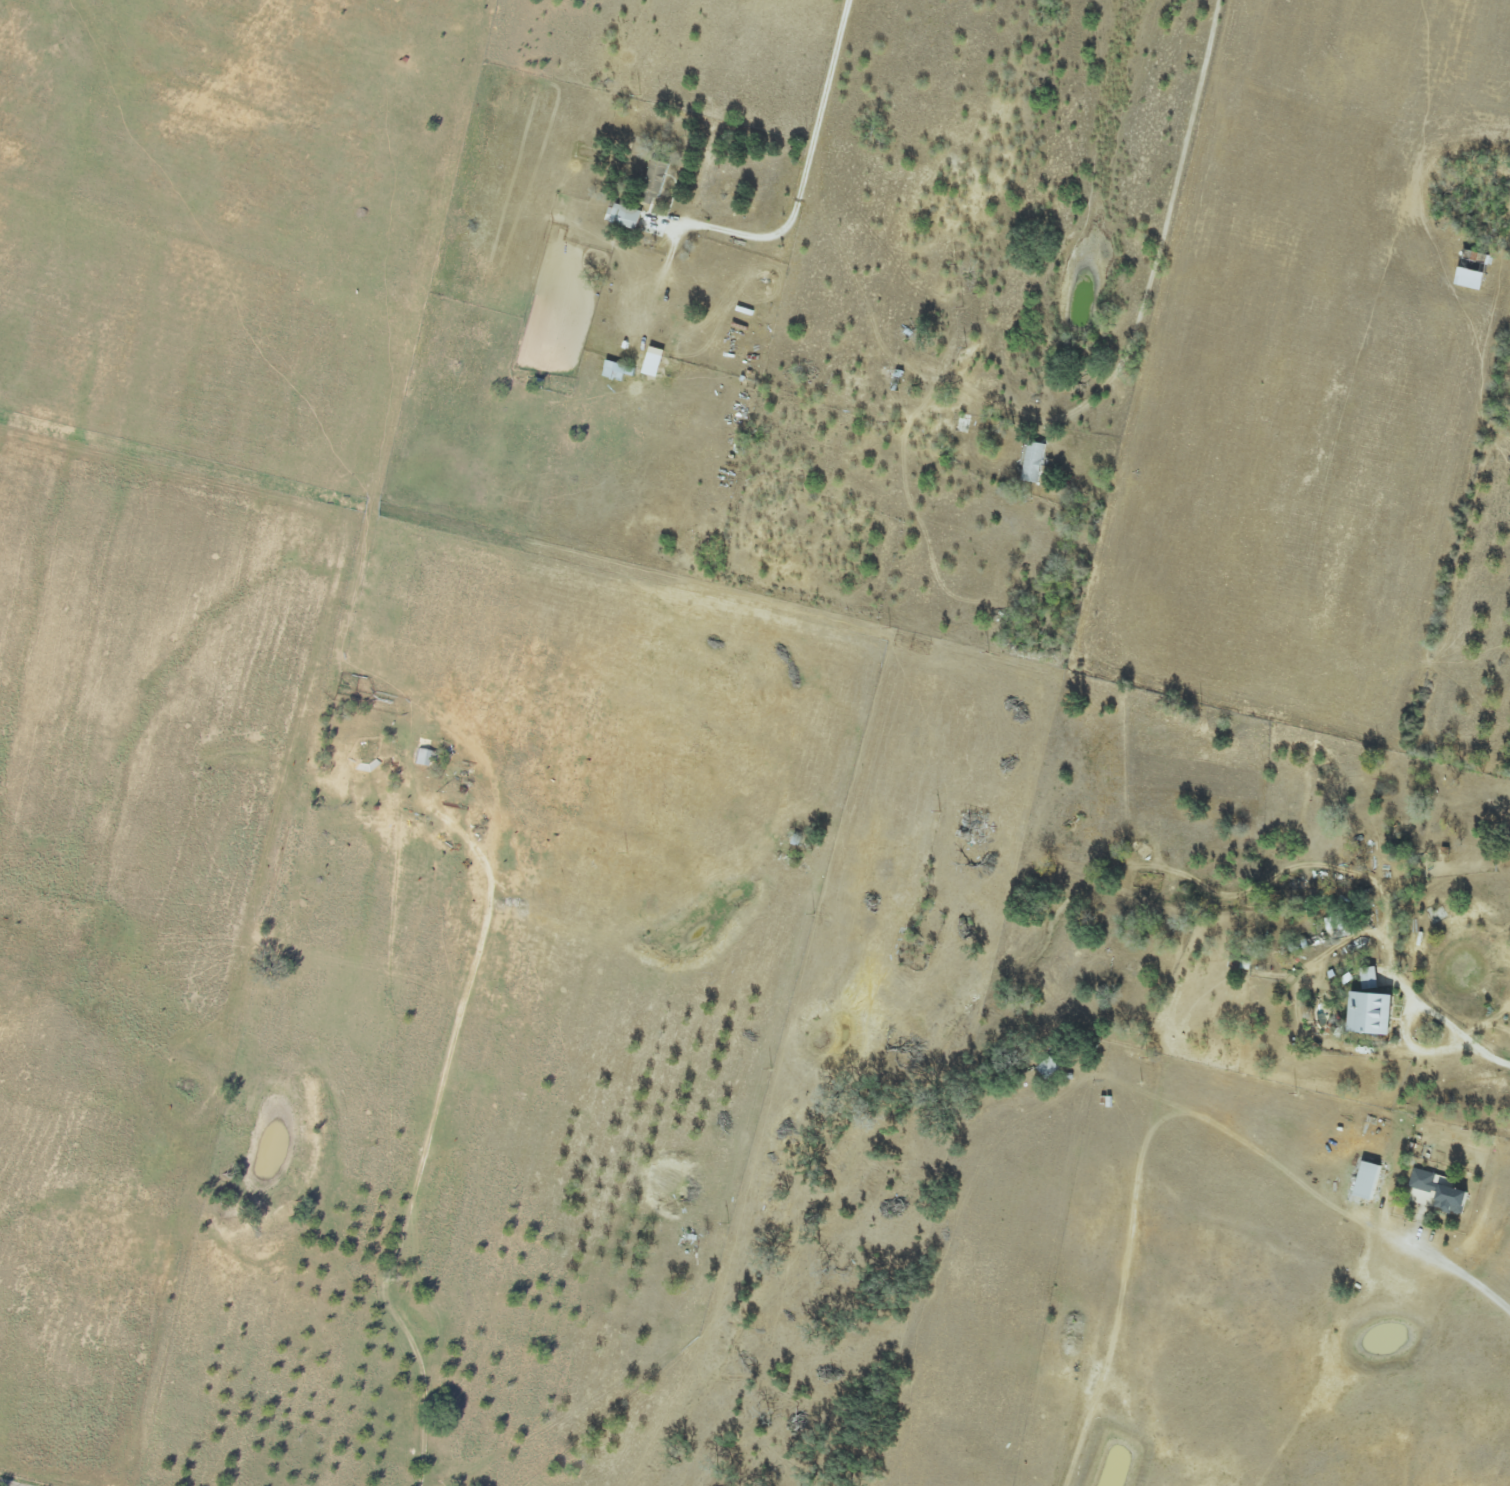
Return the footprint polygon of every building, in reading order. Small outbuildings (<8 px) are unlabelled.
[(639,231),(645,212),(614,202),(608,221),(639,231)] [(1459,285),(1486,291),(1489,273),(1462,268),(1459,285)] [(668,351),(654,347),(646,374),(661,378),(668,351)] [(638,368),(609,362),(606,378),(625,382),(627,375),(636,377),(638,368)] [(1023,481),(1041,485),(1049,445),(1031,441),(1023,481)] [(415,763),(427,766),(431,751),(418,748),(415,763)] [(1365,991),(1381,990),(1380,968),(1364,969),(1365,991)] [(1356,1034),(1397,1037),(1400,996),(1358,994),(1356,1034)] [(1355,1196),(1377,1201),(1385,1166),(1364,1161),(1355,1196)] [(1410,1188),(1425,1192),(1421,1205),(1464,1216),(1470,1192),(1455,1188),(1457,1181),(1450,1179),(1449,1184),(1439,1181),(1441,1175),(1415,1169),(1410,1188)]
